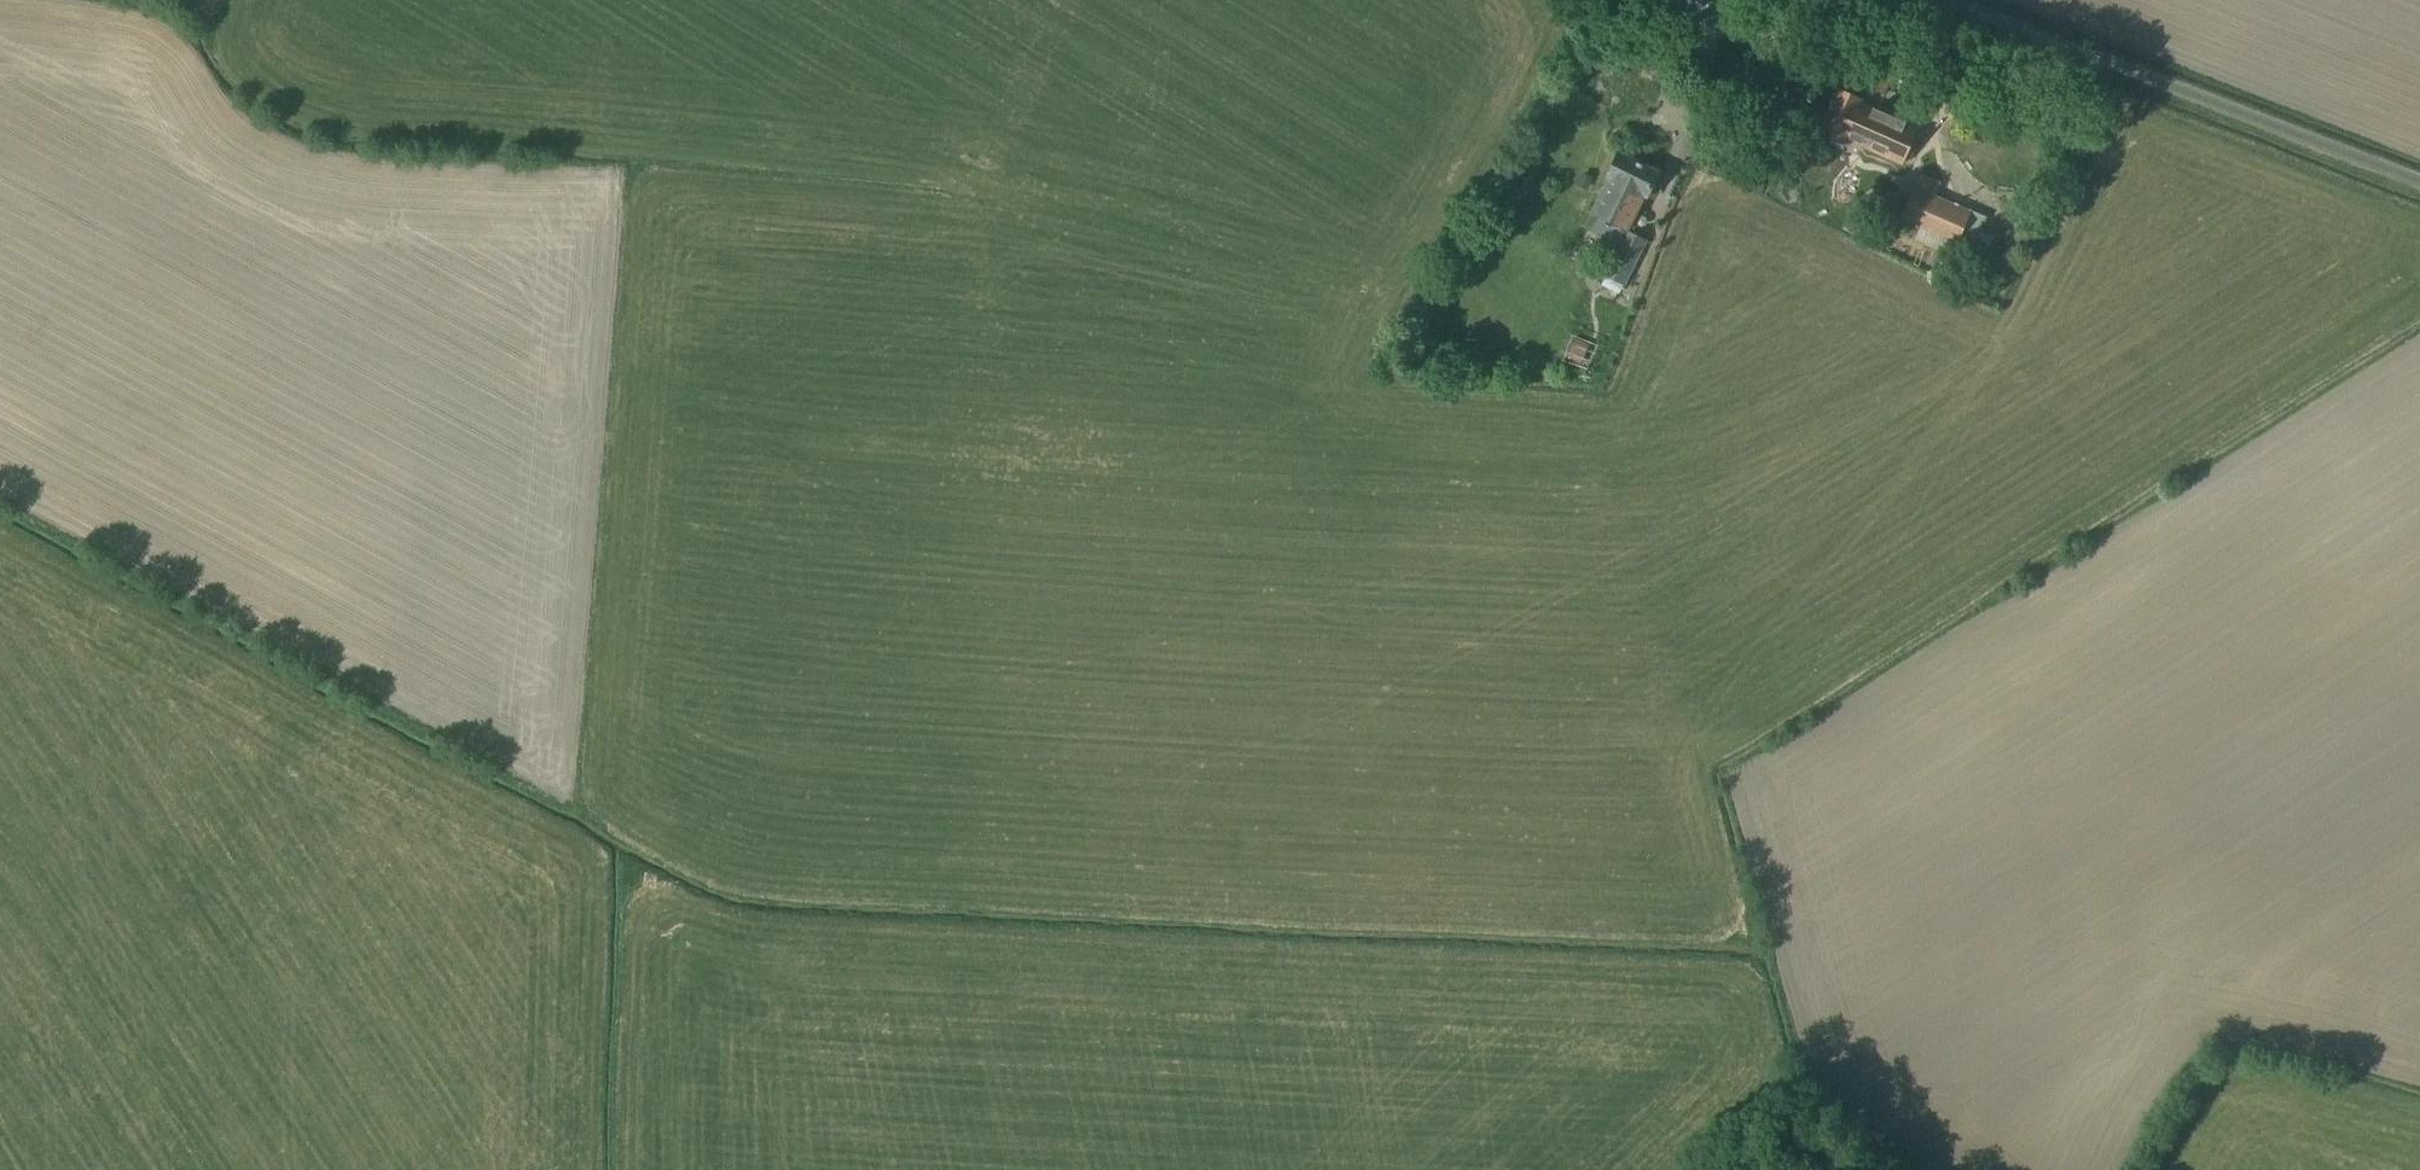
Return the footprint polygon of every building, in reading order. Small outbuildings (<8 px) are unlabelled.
[(1893,77),(1877,71),(1869,89),(1886,97),(1893,77)] [(1845,139),(1903,165),(1919,129),(1862,103),(1863,101),(1838,90),(1819,132),(1843,143),(1845,139)] [(1646,196),(1649,198),(1661,173),(1619,153),(1607,177),(1610,178),(1592,213),(1629,231),(1646,196)] [(1923,175),(1916,189),(1901,221),(1919,229),(1914,240),(1941,252),(1946,241),(1970,250),(1984,219),(1934,197),(1941,183),(1923,175)] [(1627,231),(1605,276),(1625,286),(1648,242),(1627,231)] [(1580,365),(1588,345),(1573,339),(1565,359),(1580,365)]
